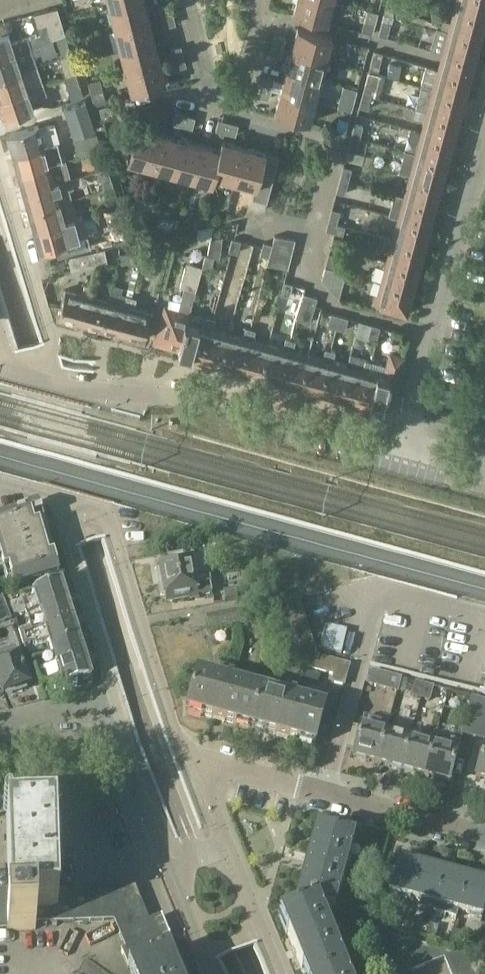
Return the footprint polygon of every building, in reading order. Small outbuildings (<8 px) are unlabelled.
[(145,0),(137,0),(110,7),(115,28),(150,19),(145,0)] [(334,1),(331,0),(297,0),(294,13),(328,22),(334,1)] [(415,11),(418,1),(416,0),(403,0),(400,7),(415,11)] [(456,7),(484,15),(484,0),(458,0),(456,7)] [(171,3),(160,6),(163,16),(174,14),(171,3)] [(63,33),(65,32),(58,6),(34,12),(40,33),(21,39),(12,42),(9,32),(0,35),(0,55),(63,33)] [(484,21),(484,15),(456,7),(452,19),(444,17),(441,27),(480,38),(484,21)] [(379,12),(378,12),(368,9),(365,19),(376,22),(379,12)] [(174,14),(163,16),(165,26),(176,23),(174,14)] [(115,28),(121,50),(156,41),(150,19),(115,28)] [(391,24),(382,21),(379,34),(387,37),(391,24)] [(443,52),(439,67),(471,76),(471,74),(474,62),(475,60),(480,38),(441,27),(436,26),(430,48),(443,52)] [(298,27),(292,48),(327,58),(333,36),(298,27)] [(0,55),(0,76),(37,64),(33,54),(40,52),(42,57),(57,52),(59,58),(70,54),(63,33),(0,55)] [(273,43),(284,47),(286,37),(276,34),(273,43)] [(121,50),(126,71),(161,62),(156,41),(121,50)] [(281,57),(284,47),(273,43),(270,54),(281,57)] [(173,57),(184,55),(182,45),(171,48),(173,57)] [(287,70),(321,79),(327,58),(292,48),(287,70)] [(383,52),(375,50),(371,63),(380,66),(383,52)] [(70,54),(59,58),(64,77),(76,73),(70,54)] [(184,55),(173,57),(176,68),(187,65),(184,55)] [(167,83),(161,62),(126,71),(132,92),(167,83)] [(389,62),(386,76),(398,79),(401,65),(389,62)] [(43,83),(37,64),(0,76),(0,97),(43,83)] [(433,87),(465,96),(471,76),(439,67),(433,87)] [(315,101),(321,79),(287,70),(281,91),(315,101)] [(264,76),(262,86),(272,88),(275,78),(264,76)] [(370,95),(374,83),(366,81),(363,93),(370,95)] [(0,97),(0,107),(4,118),(13,115),(34,108),(31,99),(46,94),(43,83),(0,97)] [(427,108),(459,117),(465,96),(433,87),(422,84),(417,105),(427,108)] [(272,88),(262,86),(259,96),(270,98),(272,88)] [(338,106),(352,110),(357,89),(343,86),(338,106)] [(310,122),(315,101),(281,91),(275,113),(310,122)] [(363,93),(359,106),(367,108),(370,95),(363,93)] [(86,100),(82,102),(64,107),(74,137),(96,130),(86,100)] [(110,104),(100,107),(103,117),(113,115),(110,104)] [(421,130),(453,138),(459,117),(427,108),(421,130)] [(183,125),(186,114),(176,112),(173,122),(183,125)] [(196,117),(186,114),(183,125),(193,128),(196,117)] [(226,132),(229,121),(219,119),(216,130),(226,132)] [(239,124),(229,121),(226,132),(236,135),(239,124)] [(355,123),(352,135),(360,137),(363,125),(355,123)] [(8,134),(13,152),(60,139),(55,124),(40,128),(39,125),(8,134)] [(127,161),(149,166),(158,132),(137,126),(127,161)] [(453,138),(421,130),(414,128),(412,137),(419,139),(415,152),(447,161),(453,138)] [(179,137),(158,132),(149,166),(169,172),(179,137)] [(90,152),(101,149),(102,149),(97,133),(74,141),(79,156),(90,152)] [(352,135),(348,149),(356,151),(360,137),(352,135)] [(169,172),(190,177),(200,143),(179,137),(169,172)] [(18,171),(49,163),(46,153),(62,148),(60,139),(13,152),(18,171)] [(213,175),(215,175),(242,182),(251,148),(222,140),(220,148),(213,175)] [(220,148),(200,143),(190,177),(213,183),(215,175),(213,175),(220,148)] [(279,155),(251,148),(242,182),(255,186),(252,197),(267,201),(279,155)] [(447,161),(415,152),(406,150),(400,171),(410,173),(442,182),(447,161)] [(70,177),(65,161),(50,165),(49,163),(18,171),(23,189),(70,177)] [(347,179),(350,168),(343,166),(340,178),(347,179)] [(99,171),(105,189),(114,187),(108,168),(107,168),(99,171)] [(436,204),(442,182),(410,173),(403,196),(436,204)] [(23,189),(29,209),(71,198),(71,199),(75,198),(72,187),(70,177),(23,189)] [(340,178),(337,192),(344,194),(347,179),(340,178)] [(107,208),(115,206),(119,206),(115,186),(114,187),(105,189),(103,189),(104,193),(97,195),(99,203),(106,201),(107,208)] [(436,204),(403,196),(394,193),(388,215),(398,218),(430,226),(436,204)] [(29,209),(34,229),(76,217),(71,199),(71,198),(29,209)] [(331,209),(327,221),(336,224),(339,211),(331,209)] [(34,229),(40,248),(70,240),(71,244),(82,241),(78,226),(84,224),(81,216),(76,217),(34,229)] [(424,247),(430,226),(398,218),(392,239),(424,247)] [(325,229),(334,232),(342,234),(344,226),(336,224),(327,221),(325,229)] [(89,249),(125,241),(123,229),(88,236),(89,249)] [(267,262),(284,267),(288,268),(295,238),(275,235),(275,236),(273,243),(269,254),(267,262)] [(212,237),(211,240),(207,254),(205,254),(202,266),(212,269),(215,257),(213,256),(214,255),(221,256),(224,236),(212,237)] [(241,240),(232,237),(229,250),(238,252),(241,240)] [(418,269),(424,247),(392,239),(387,260),(418,269)] [(269,254),(273,243),(264,240),(261,252),(269,254)] [(100,263),(107,261),(104,248),(96,250),(100,263)] [(143,259),(155,258),(154,249),(142,251),(143,259)] [(72,269),(100,263),(96,250),(69,256),(72,269)] [(131,261),(143,259),(142,251),(130,252),(131,261)] [(329,253),(325,265),(334,268),(337,255),(329,253)] [(381,282),(412,290),(418,269),(387,260),(381,282)] [(325,265),(322,278),(339,296),(346,271),(334,268),(325,265)] [(293,282),(284,280),(281,293),(289,295),(293,282)] [(79,322),(90,284),(84,282),(81,293),(66,289),(58,316),(79,322)] [(406,312),(412,290),(381,282),(377,295),(375,294),(373,302),(406,312)] [(95,285),(90,284),(79,322),(100,328),(108,300),(92,296),(95,285)] [(154,344),(179,350),(187,321),(189,321),(197,290),(195,289),(195,290),(185,288),(183,295),(168,291),(154,344)] [(303,293),(295,318),(309,322),(317,297),(303,293)] [(122,334),(132,295),(127,294),(124,305),(108,300),(100,328),(122,334)] [(137,296),(132,295),(122,334),(144,340),(151,312),(134,307),(137,296)] [(339,315),(331,313),(321,310),(315,330),(334,335),(336,327),(339,315)] [(347,317),(339,315),(336,327),(344,330),(347,317)] [(200,358),(211,317),(207,316),(204,325),(189,321),(187,321),(179,350),(190,354),(190,355),(200,358)] [(217,318),(211,317),(200,358),(220,363),(228,332),(215,328),(217,318)] [(368,336),(376,338),(379,325),(380,325),(371,322),(368,336)] [(244,336),(228,332),(220,363),(240,368),(251,328),(246,327),(244,336)] [(255,329),(251,328),(240,368),(259,374),(268,343),(252,338),(255,329)] [(286,338),(284,347),(268,343),(259,374),(279,379),(291,339),(286,338)] [(296,340),(291,339),(279,379),(299,385),(308,353),(294,349),(296,340)] [(326,347),(323,357),(308,353),(299,385),(319,390),(331,349),(326,347)] [(335,350),(331,349),(319,390),(339,395),(348,364),(333,360),(335,350)] [(387,390),(388,390),(389,387),(395,389),(403,357),(391,354),(386,374),(369,369),(368,369),(359,401),(370,404),(370,402),(382,406),(387,390)] [(362,368),(348,364),(339,395),(359,401),(368,369),(369,369),(371,361),(365,359),(362,368)] [(4,573),(9,571),(13,588),(59,574),(54,557),(49,558),(39,525),(34,527),(32,519),(41,516),(41,517),(42,517),(38,503),(27,506),(28,511),(0,519),(0,560),(4,573)] [(160,569),(157,570),(159,582),(209,574),(205,554),(202,554),(201,555),(159,562),(160,569)] [(209,574),(159,582),(159,583),(161,596),(164,595),(166,603),(189,599),(207,595),(212,595),(212,594),(209,574)] [(23,600),(12,604),(16,614),(25,611),(26,616),(39,612),(68,603),(65,595),(66,593),(64,588),(62,586),(61,583),(57,584),(32,592),(35,600),(24,604),(23,600)] [(235,589),(224,590),(225,601),(237,599),(235,589)] [(0,598),(0,624),(10,621),(2,597),(0,598)] [(283,611),(278,633),(293,633),(305,669),(332,677),(331,682),(332,682),(344,685),(350,665),(317,657),(299,600),(284,605),(285,610),(283,611)] [(29,626),(18,629),(19,634),(20,637),(73,621),(71,614),(72,612),(70,607),(68,605),(68,603),(39,612),(40,618),(28,622),(29,626)] [(206,616),(190,619),(192,631),(208,628),(208,629),(245,623),(243,609),(206,615),(206,616)] [(73,621),(20,637),(22,645),(35,641),(36,646),(48,642),(50,648),(79,639),(79,637),(79,635),(77,630),(76,628),(73,621)] [(40,660),(33,662),(37,674),(44,671),(57,667),(85,658),(83,652),(84,649),(82,644),(80,642),(79,639),(50,648),(53,656),(40,660)] [(4,694),(9,692),(14,690),(15,692),(26,688),(26,686),(28,685),(29,685),(20,654),(0,661),(0,685),(4,694)] [(44,671),(37,674),(40,684),(52,681),(54,689),(63,686),(63,687),(64,691),(71,689),(77,687),(76,683),(92,678),(85,658),(57,667),(44,671)] [(373,671),(369,684),(398,692),(401,679),(373,671)] [(187,711),(187,712),(251,729),(261,692),(197,675),(187,711)] [(416,683),(413,696),(421,699),(425,686),(416,683)] [(425,686),(421,699),(429,701),(433,688),(425,686)] [(261,692),(251,729),(315,746),(325,709),(261,692)] [(466,720),(479,724),(484,702),(472,698),(466,720)] [(364,717),(353,757),(378,763),(386,733),(389,723),(378,721),(364,717)] [(410,739),(402,770),(426,777),(434,746),(422,743),(424,736),(412,732),(410,739)] [(386,733),(378,763),(402,770),(410,739),(398,736),(386,733)] [(434,746),(426,777),(450,783),(458,753),(461,743),(437,736),(434,746)] [(484,748),(476,778),(484,780),(484,748)] [(0,892),(0,931),(36,930),(48,929),(70,921),(65,907),(65,905),(59,905),(56,818),(50,818),(12,819),(14,892),(0,892)] [(301,885),(293,912),(305,907),(324,912),(333,915),(333,913),(350,850),(353,840),(327,833),(326,833),(326,831),(316,828),(311,846),(313,847),(302,885),(301,885)] [(398,858),(389,892),(412,898),(421,865),(420,864),(420,863),(409,860),(408,861),(398,858)] [(421,865),(412,898),(435,905),(445,871),(444,870),(431,867),(421,865)] [(445,871),(435,905),(459,911),(468,877),(466,877),(467,876),(455,873),(455,874),(445,871)] [(479,879),(478,880),(468,877),(459,911),(482,917),(484,908),(484,881),(479,879)] [(102,889),(84,889),(85,922),(114,921),(126,948),(121,950),(129,967),(133,966),(163,954),(171,950),(175,949),(161,916),(149,921),(138,893),(135,888),(119,888),(102,889)] [(76,889),(58,890),(58,923),(77,922),(85,922),(84,889),(76,889)] [(279,917),(286,934),(288,934),(291,942),(302,969),(300,970),(302,973),(336,973),(343,971),(322,920),(323,915),(324,912),(305,907),(293,912),(279,917)] [(383,913),(380,924),(388,927),(392,915),(383,913)] [(407,919),(404,931),(413,933),(416,922),(407,919)] [(431,926),(427,937),(430,938),(436,940),(439,928),(431,926)] [(371,933),(380,956),(387,973),(403,973),(411,970),(412,971),(444,957),(456,952),(429,944),(377,930),(371,933)] [(454,932),(451,944),(459,946),(463,935),(454,932)] [(456,952),(444,957),(449,968),(470,959),(466,948),(456,952)] [(174,949),(171,950),(163,954),(114,973),(184,973),(174,949)] [(449,968),(451,973),(467,973),(475,971),(473,967),(470,959),(449,968)]
